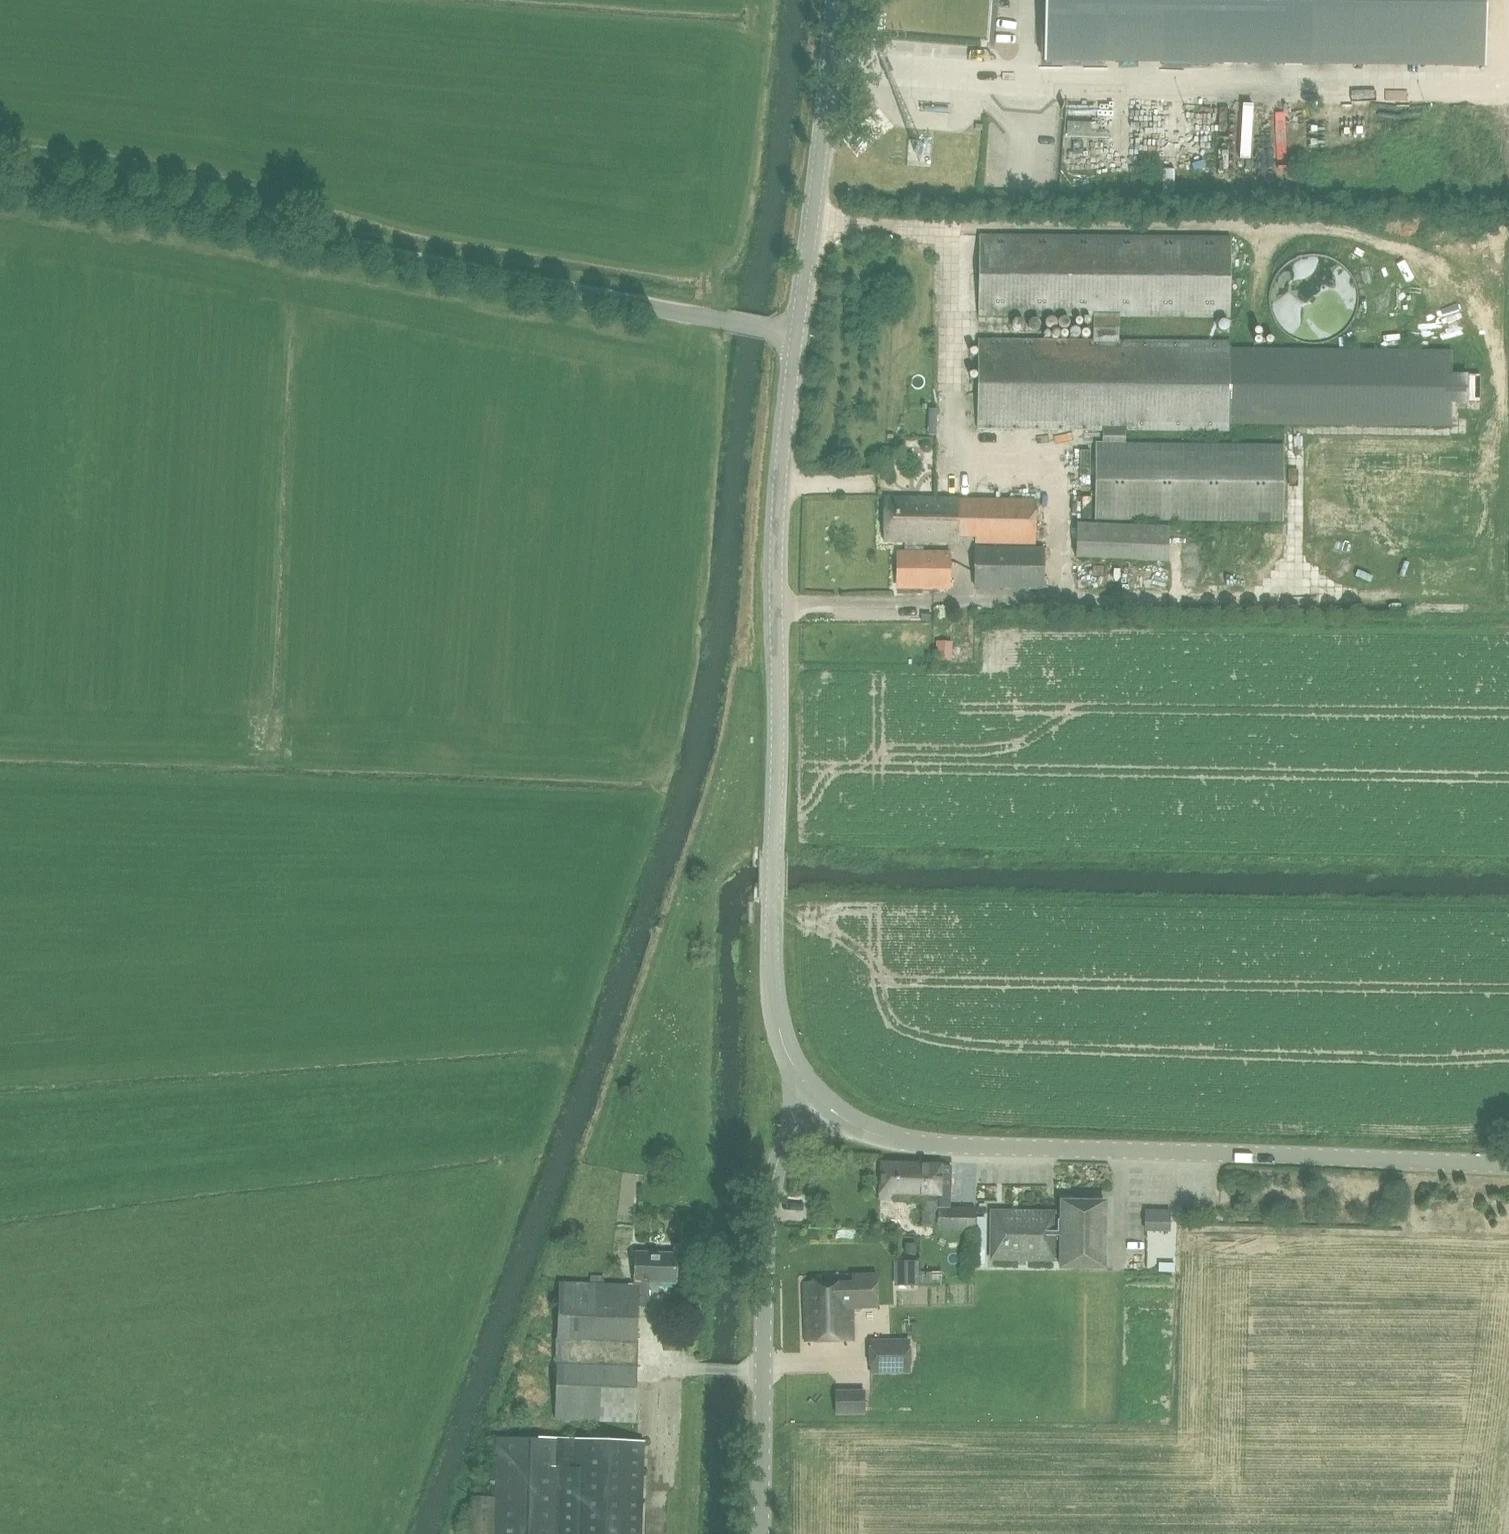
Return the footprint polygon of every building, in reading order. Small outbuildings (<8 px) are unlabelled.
[(1044,61),(1484,66),(1485,0),(1045,0),(1044,61)] [(1508,82),(1508,74),(1508,69),(1495,72),(1497,85),(1508,82)] [(1088,100),(1076,101),(1076,99),(1061,100),(1062,143),(1090,143),(1088,100)] [(1091,339),(978,337),(977,428),(1103,430),(1102,446),(1125,446),(1125,430),(1229,431),(1229,422),(1451,424),(1451,403),(1467,403),(1468,373),(1452,373),(1452,350),(1230,348),(1230,340),(1118,339),(1119,316),(1229,317),(1230,235),(979,233),(978,315),(1092,316),(1091,339)] [(924,440),(921,443),(920,448),(923,452),(928,452),(932,449),(932,444),(929,440),(924,440)] [(1102,446),(1094,446),(1094,521),(1284,521),(1284,446),(1125,446),(1102,446)] [(1070,502),(1086,501),(1085,487),(1070,487),(1070,502)] [(1035,498),(958,497),(958,495),(883,494),(883,542),(904,542),(904,551),(923,551),(923,542),(958,543),(958,536),(975,537),(975,545),(996,545),(1035,545),(1035,498)] [(1169,528),(1076,526),(1075,557),(1168,561),(1169,528)] [(1044,547),(975,546),(974,587),(1043,588),(1044,547)] [(897,551),(897,587),(948,587),(949,552),(923,551),(904,551),(897,551)] [(934,1204),(951,1205),(951,1171),(940,1171),(940,1164),(880,1163),(880,1199),(934,1200),(934,1204)] [(613,1199),(613,1213),(626,1213),(627,1199),(613,1199)] [(1061,1200),(1060,1209),(1060,1262),(1060,1267),(1104,1267),(1105,1201),(1061,1200)] [(975,1228),(975,1212),(975,1206),(951,1205),(934,1204),(934,1229),(975,1230),(975,1228)] [(1060,1262),(1060,1209),(989,1209),(989,1260),(1060,1262)] [(1145,1210),(1145,1229),(1169,1230),(1169,1210),(1145,1210)] [(1167,1233),(1142,1232),(1140,1258),(1165,1259),(1167,1233)] [(904,1242),(904,1254),(916,1254),(916,1243),(904,1242)] [(634,1283),(558,1281),(557,1337),(555,1337),(555,1364),(554,1421),(636,1423),(639,1306),(648,1306),(649,1281),(675,1282),(675,1253),(635,1251),(634,1283)] [(904,1260),(904,1285),(916,1285),(916,1260),(904,1260)] [(859,1281),(803,1282),(805,1340),(853,1339),(852,1320),(853,1320),(853,1308),(877,1307),(876,1273),(858,1274),(859,1281)] [(871,1372),(909,1371),(909,1340),(870,1340),(871,1372)] [(864,1390),(836,1391),(836,1413),(864,1413),(864,1390)] [(470,1499),(469,1533),(557,1533),(560,1438),(496,1436),(494,1500),(470,1499)] [(560,1438),(557,1533),(640,1533),(643,1440),(560,1438)]
